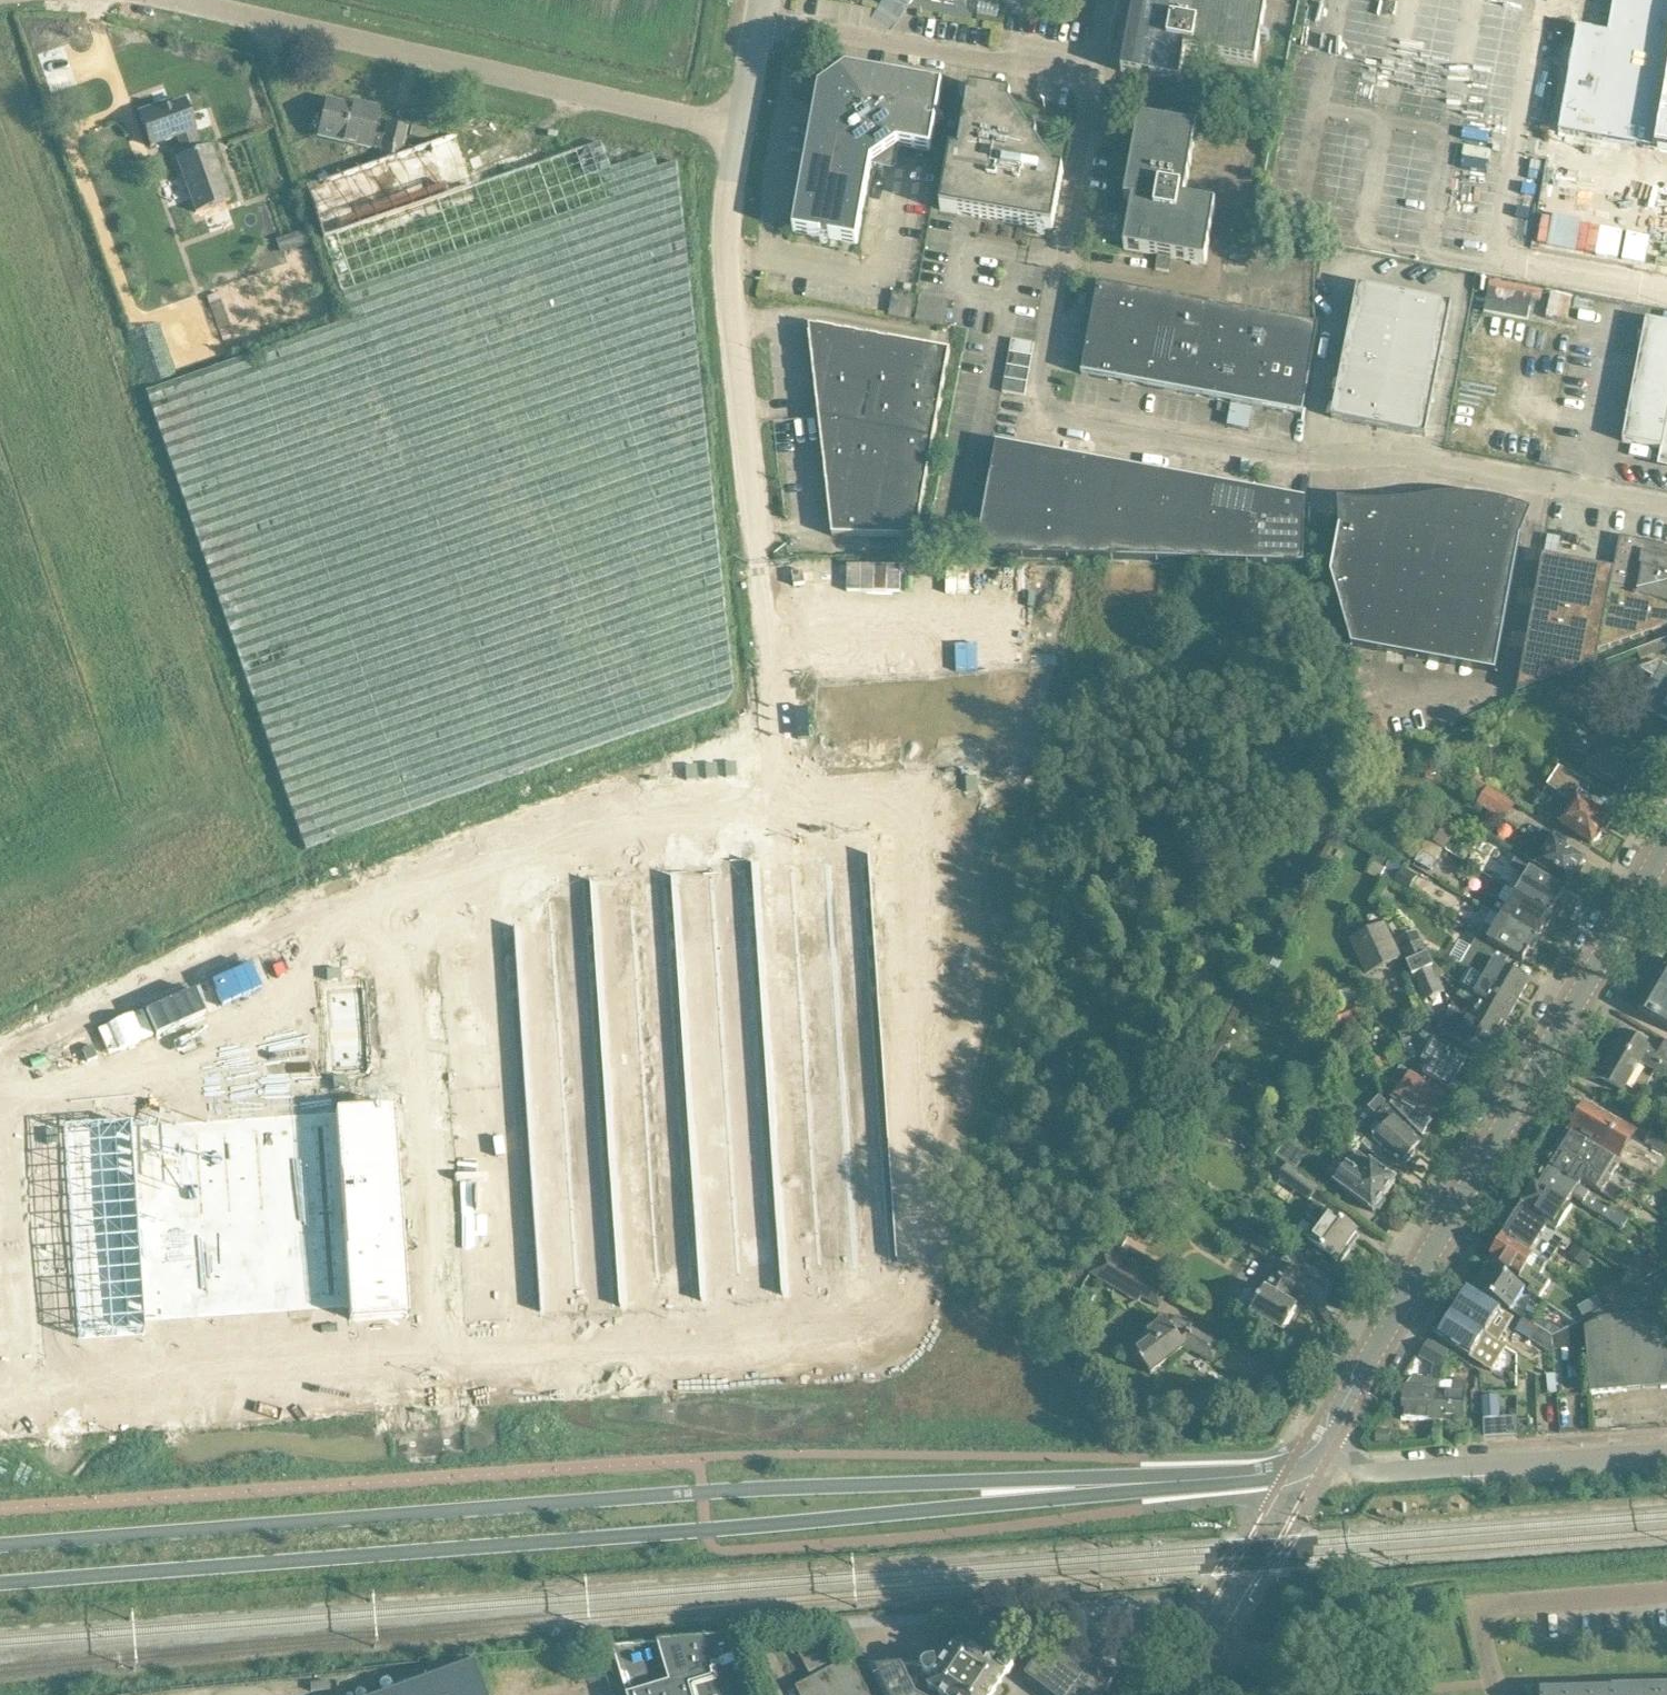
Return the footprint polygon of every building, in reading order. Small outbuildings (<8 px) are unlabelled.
[(1266,6),(1232,0),(1135,0),(1121,73),(1179,83),(1185,51),(1256,64),(1266,6)] [(1609,34),(1577,28),(1570,66),(1558,134),(1655,151),(1666,153),(1666,0),(1615,0),(1609,34)] [(819,89),(793,232),(858,244),(872,163),(898,145),(932,151),(943,87),(846,70),(819,89)] [(951,153),(941,210),(1053,231),(1064,173),(1055,171),(1036,145),(1037,137),(1028,135),(1029,134),(1010,108),(1012,99),(970,92),(959,154),(951,153)] [(157,108),(139,114),(150,148),(178,139),(184,158),(177,161),(196,214),(228,203),(210,150),(198,155),(191,134),(194,133),(184,103),(158,112),(157,108)] [(1185,201),(1197,130),(1139,120),(1125,201),(1133,203),(1124,250),(1158,256),(1156,271),(1169,273),(1171,258),(1206,264),(1216,207),(1185,201)] [(304,231),(275,240),(280,255),(308,245),(304,231)] [(1127,383),(1143,294),(1098,286),(1082,375),(1127,383)] [(1452,305),(1358,286),(1332,419),(1425,438),(1452,305)] [(1170,391),(1187,302),(1143,294),(1127,383),(1170,391)] [(1214,399),(1231,310),(1187,302),(1170,391),(1214,399)] [(1258,408),(1275,318),(1231,310),(1214,399),(1258,408)] [(1319,326),(1275,318),(1258,408),(1302,416),(1319,326)] [(1647,321),(1623,442),(1662,449),(1660,457),(1658,466),(1666,468),(1666,325),(1647,321)] [(159,324),(128,334),(143,382),(175,372),(159,324)] [(818,328),(809,335),(833,536),(917,538),(950,351),(818,328)] [(1013,341),(1011,354),(1032,358),(1035,345),(1013,341)] [(1030,371),(1032,360),(1032,358),(1011,354),(1008,367),(1030,371)] [(1028,384),(1030,371),(1008,367),(1006,380),(1028,384)] [(1025,396),(1028,384),(1006,380),(1004,393),(1025,396)] [(1253,410),(1232,406),(1228,427),(1249,431),(1253,410)] [(1024,557),(1042,453),(996,445),(976,556),(1024,557)] [(1069,558),(1086,461),(1042,453),(1024,557),(1069,558)] [(1113,559),(1130,469),(1086,461),(1069,558),(1113,559)] [(1158,561),(1174,477),(1130,469),(1113,559),(1158,561)] [(1203,562),(1217,485),(1174,477),(1158,561),(1203,562)] [(1248,563),(1261,492),(1217,485),(1203,562),(1248,563)] [(1304,565),(1305,501),(1305,500),(1261,492),(1248,563),(1304,565)] [(1496,673),(1522,531),(1525,518),(1435,501),(1431,523),(1406,656),(1496,673)] [(1406,656),(1431,523),(1343,507),(1331,574),(1352,646),(1406,656)] [(1515,695),(1593,665),(1601,650),(1663,629),(1666,628),(1666,546),(1620,537),(1614,569),(1542,555),(1515,695)] [(1641,660),(1653,656),(1650,647),(1637,651),(1641,660)] [(1640,669),(1656,679),(1649,690),(1647,689),(1646,692),(1648,693),(1640,707),(1654,715),(1644,731),(1660,741),(1666,745),(1666,666),(1659,662),(1640,669)] [(1588,771),(1627,792),(1637,773),(1598,752),(1588,771)] [(1560,768),(1547,787),(1572,803),(1559,823),(1592,845),(1594,842),(1598,842),(1602,835),(1601,831),(1608,820),(1591,808),(1593,804),(1585,799),(1593,787),(1560,768)] [(1487,788),(1476,805),(1505,823),(1515,806),(1487,788)] [(1544,831),(1524,860),(1535,866),(1569,887),(1571,884),(1574,883),(1578,877),(1577,873),(1584,861),(1566,850),(1569,846),(1544,831)] [(1421,850),(1415,862),(1432,872),(1438,860),(1421,850)] [(1515,860),(1510,869),(1526,878),(1516,894),(1552,915),(1555,911),(1557,913),(1561,905),(1559,904),(1566,891),(1531,870),(1515,860)] [(1403,868),(1393,885),(1408,894),(1418,877),(1403,868)] [(1516,894),(1505,887),(1498,900),(1487,894),(1479,906),(1501,919),(1501,917),(1538,939),(1546,927),(1548,928),(1552,920),(1550,919),(1552,915),(1516,894)] [(1501,917),(1501,919),(1495,930),(1485,925),(1478,937),(1488,942),(1513,956),(1524,963),(1531,951),(1533,952),(1538,944),(1536,943),(1538,939),(1501,917)] [(1385,924),(1349,941),(1366,977),(1402,960),(1385,924)] [(1413,935),(1396,941),(1406,964),(1427,954),(1423,942),(1417,944),(1413,935)] [(1488,942),(1478,937),(1471,949),(1465,959),(1462,965),(1473,971),(1484,977),(1521,998),(1531,981),(1506,967),(1513,956),(1488,942)] [(1427,954),(1406,964),(1412,977),(1433,967),(1434,967),(1442,960),(1427,954)] [(1653,986),(1666,994),(1666,962),(1653,986)] [(1439,979),(1440,980),(1446,976),(1434,967),(1433,967),(1412,977),(1417,989),(1439,979)] [(1521,998),(1484,977),(1473,971),(1468,979),(1464,987),(1475,994),(1476,996),(1511,1016),(1521,998)] [(1446,993),(1440,980),(1439,979),(1417,989),(1423,1003),(1446,993)] [(1393,986),(1379,993),(1391,1017),(1405,1011),(1393,986)] [(1653,986),(1638,1010),(1666,1027),(1666,994),(1653,986)] [(1475,994),(1464,987),(1459,996),(1470,1002),(1466,1010),(1453,1005),(1467,1022),(1474,1026),(1476,1023),(1499,1037),(1511,1016),(1476,996),(1475,994)] [(1354,1004),(1339,1012),(1344,1026),(1361,1018),(1354,1004)] [(1487,1057),(1499,1037),(1476,1023),(1474,1026),(1467,1022),(1453,1005),(1439,1030),(1456,1040),(1487,1057)] [(1468,1061),(1434,1041),(1415,1030),(1401,1035),(1412,1070),(1450,1092),(1468,1061)] [(1660,1057),(1649,1051),(1650,1049),(1624,1034),(1599,1078),(1625,1093),(1641,1064),(1666,1079),(1666,1045),(1660,1057)] [(1354,1043),(1340,1048),(1344,1061),(1358,1056),(1354,1043)] [(1385,1072),(1379,1060),(1370,1064),(1376,1077),(1385,1072)] [(1447,1096),(1410,1075),(1401,1069),(1393,1084),(1398,1087),(1391,1100),(1394,1102),(1391,1106),(1423,1138),(1432,1122),(1429,1121),(1435,1111),(1438,1112),(1440,1108),(1443,1107),(1446,1103),(1445,1099),(1447,1096)] [(1637,1133),(1585,1103),(1569,1130),(1621,1160),(1637,1133)] [(1361,1146),(1374,1157),(1391,1171),(1398,1163),(1402,1166),(1403,1166),(1405,1168),(1416,1154),(1414,1153),(1421,1144),(1415,1138),(1418,1134),(1387,1104),(1363,1133),(1368,1138),(1361,1146)] [(131,1124),(63,1129),(77,1341),(146,1336),(145,1322),(349,1308),(350,1322),(410,1318),(405,1240),(402,1204),(395,1106),(335,1110),(335,1113),(131,1127),(131,1124)] [(1568,1132),(1557,1150),(1610,1184),(1621,1166),(1568,1132)] [(1645,1144),(1666,1157),(1666,1141),(1652,1132),(1645,1144)] [(1610,1184),(1557,1150),(1553,1156),(1549,1156),(1550,1162),(1546,1167),(1580,1189),(1584,1183),(1598,1192),(1617,1204),(1624,1192),(1610,1184)] [(1396,1181),(1371,1162),(1358,1152),(1334,1184),(1374,1213),(1375,1211),(1380,1211),(1386,1203),(1384,1198),(1396,1181)] [(1319,1189),(1287,1166),(1278,1178),(1310,1202),(1319,1189)] [(1613,1211),(1580,1189),(1546,1167),(1535,1185),(1567,1207),(1573,1197),(1596,1214),(1596,1213),(1624,1230),(1629,1222),(1612,1212),(1613,1211)] [(1567,1207),(1535,1185),(1523,1204),(1561,1228),(1573,1210),(1567,1207)] [(1357,1234),(1327,1211),(1317,1204),(1309,1216),(1318,1223),(1306,1240),(1337,1263),(1338,1261),(1341,1264),(1352,1249),(1348,1247),(1357,1234)] [(1511,1221),(1512,1222),(1504,1235),(1535,1257),(1536,1256),(1532,1253),(1536,1248),(1544,1254),(1553,1240),(1568,1250),(1572,1244),(1557,1234),(1559,1231),(1521,1208),(1517,1214),(1516,1213),(1511,1221)] [(1528,1268),(1535,1257),(1504,1235),(1502,1238),(1499,1237),(1494,1244),(1496,1247),(1489,1258),(1521,1280),(1518,1285),(1526,1290),(1540,1300),(1550,1283),(1528,1268)] [(1566,1259),(1583,1271),(1592,1257),(1575,1246),(1566,1259)] [(1661,1271),(1648,1261),(1639,1254),(1627,1273),(1634,1279),(1640,1284),(1661,1271)] [(1105,1258),(1094,1277),(1139,1304),(1142,1299),(1161,1310),(1169,1295),(1105,1258)] [(1245,1293),(1239,1302),(1241,1308),(1253,1315),(1252,1319),(1254,1323),(1258,1326),(1263,1325),(1266,1323),(1283,1333),(1298,1308),(1286,1301),(1301,1276),(1273,1259),(1265,1271),(1273,1277),(1261,1296),(1251,1291),(1245,1293)] [(1526,1290),(1518,1285),(1488,1265),(1481,1276),(1479,1276),(1475,1282),(1476,1284),(1473,1288),(1512,1312),(1526,1290)] [(1589,1321),(1595,1394),(1666,1388),(1666,1275),(1589,1321)] [(1455,1312),(1453,1315),(1487,1336),(1487,1335),(1499,1343),(1506,1332),(1514,1319),(1468,1291),(1461,1301),(1460,1302),(1458,1303),(1457,1305),(1456,1307),(1455,1309),(1455,1312)] [(1445,1328),(1438,1339),(1493,1373),(1501,1359),(1500,1359),(1507,1348),(1499,1343),(1487,1335),(1487,1336),(1453,1315),(1448,1322),(1446,1320),(1442,1326),(1445,1328)] [(1577,1325),(1565,1316),(1550,1338),(1552,1339),(1577,1325)] [(1149,1336),(1132,1350),(1151,1375),(1188,1348),(1214,1363),(1224,1346),(1191,1327),(1178,1319),(1170,1325),(1167,1322),(1167,1323),(1165,1320),(1147,1333),(1149,1336)] [(1532,1342),(1540,1330),(1523,1320),(1516,1332),(1532,1342)] [(1431,1380),(1439,1381),(1449,1353),(1429,1341),(1421,1355),(1435,1363),(1432,1371),(1431,1380)] [(1404,1390),(1402,1420),(1430,1422),(1429,1435),(1435,1435),(1436,1422),(1437,1403),(1432,1402),(1433,1392),(1439,1393),(1439,1382),(1439,1381),(1431,1380),(1411,1379),(1404,1390)] [(1439,1393),(1433,1392),(1432,1402),(1437,1403),(1436,1422),(1464,1424),(1466,1384),(1439,1382),(1439,1393)] [(1498,1398),(1483,1399),(1484,1421),(1499,1420),(1498,1398)] [(1376,1435),(1370,1441),(1376,1447),(1382,1442),(1376,1435)] [(736,1665),(729,1640),(660,1645),(614,1649),(628,1694),(745,1694),(736,1665)] [(928,1688),(938,1694),(992,1694),(1005,1675),(1009,1675),(1013,1669),(1012,1666),(1005,1661),(1002,1662),(999,1660),(994,1666),(959,1642),(928,1688)] [(1026,1677),(1049,1694),(1107,1694),(1117,1677),(1060,1655),(1054,1665),(1038,1659),(1026,1677)] [(797,1688),(801,1694),(870,1694),(851,1659),(797,1688)] [(472,1663),(384,1694),(484,1694),(472,1663)] [(902,1666),(876,1668),(889,1694),(916,1694),(902,1666)] [(330,1683),(310,1685),(311,1693),(330,1691),(330,1683)] [(1636,1686),(1613,1687),(1613,1694),(1636,1694),(1636,1686)] [(1660,1686),(1636,1686),(1636,1694),(1660,1694),(1660,1686)]
